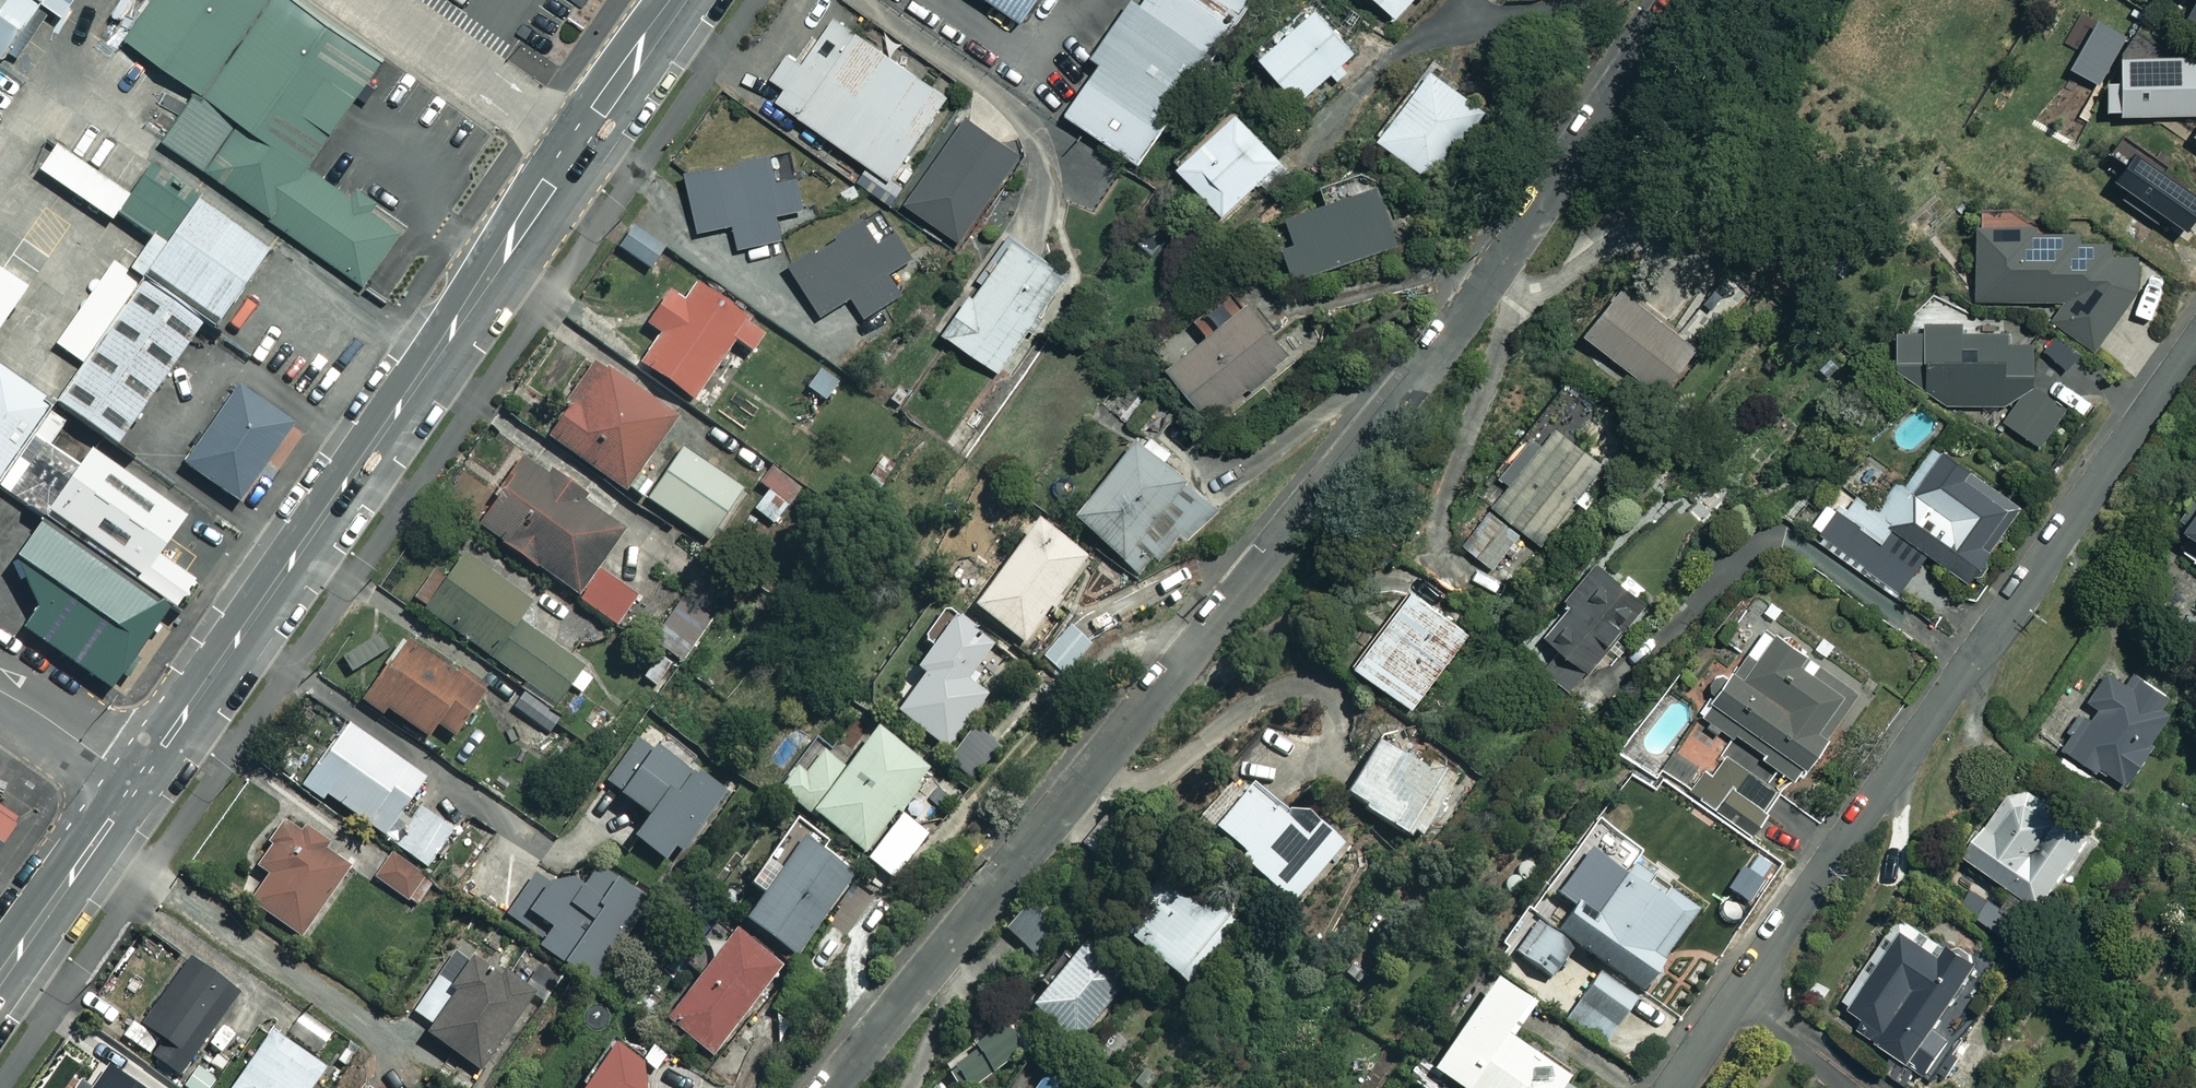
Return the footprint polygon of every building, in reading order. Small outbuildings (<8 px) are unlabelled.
[(40,0),(0,0),(0,58),(40,0)] [(70,0),(43,0),(61,13),(70,0)] [(206,84),(265,0),(138,0),(121,25),(206,84)] [(311,156),(384,52),(309,0),(265,0),(206,84),(311,156)] [(1022,13),(1032,0),(1004,0),(1022,13)] [(1006,111),(1081,165),(1199,0),(1085,0),(1006,111)] [(1392,25),(1416,0),(1366,0),(1392,25)] [(2170,11),(2195,27),(2195,0),(2177,0),(2170,11)] [(1325,74),(1333,83),(1347,71),(1339,62),(1351,52),(1310,6),(1251,58),(1292,104),(1325,74)] [(897,94),(781,12),(713,108),(828,190),(897,94)] [(1480,111),(1422,70),(1372,140),(1425,178),(1452,141),(1457,144),(1480,111)] [(311,156),(206,84),(166,142),(356,273),(397,215),(311,156)] [(1285,168),(1226,110),(1170,168),(1220,217),(1257,180),(1265,188),(1285,168)] [(132,270),(199,316),(254,234),(73,112),(36,167),(149,244),(132,270)] [(960,157),(902,115),(843,198),(902,239),(960,157)] [(770,184),(764,158),(682,178),(696,232),(729,224),(736,249),(779,238),(773,216),(800,209),(792,178),(770,184)] [(1392,246),(1372,186),(1280,218),(1290,246),(1281,249),(1292,280),(1392,246)] [(664,248),(626,221),(611,241),(649,269),(664,248)] [(831,272),(806,225),(728,265),(753,313),(831,272)] [(2047,321),(2058,329),(2040,353),(2064,370),(2081,347),(2089,352),(2135,290),(2137,255),(2107,254),(2107,238),(2032,235),(2032,226),(1967,227),(1968,302),(2054,302),(2055,310),(2047,321)] [(1014,274),(960,236),(896,326),(949,364),(1014,274)] [(23,273),(0,258),(0,309),(23,273)] [(47,394),(114,440),(199,316),(132,270),(47,394)] [(734,339),(759,356),(767,345),(760,341),(766,332),(696,283),(683,301),(667,290),(646,320),(661,331),(641,360),(692,396),(734,339)] [(1693,349),(1611,289),(1577,335),(1659,395),(1693,349)] [(1183,330),(1141,361),(1152,376),(1162,369),(1202,423),(1285,360),(1242,303),(1192,341),(1183,330)] [(1898,323),(1898,333),(1889,333),(1886,401),(2013,406),(2002,422),(2040,449),(2079,393),(2022,353),(2023,338),(1960,336),(1960,325),(1898,323)] [(675,415),(593,358),(567,395),(572,399),(548,433),(625,487),(675,415)] [(47,394),(0,362),(0,462),(47,394)] [(233,377),(176,460),(232,499),(289,416),(233,377)] [(1599,453),(1547,418),(1487,506),(1539,541),(1599,453)] [(1149,434),(1143,441),(1136,435),(1068,513),(1147,582),(1215,504),(1168,463),(1174,455),(1149,434)] [(40,520),(129,581),(182,505),(92,444),(40,520)] [(2016,508),(1926,445),(1877,516),(1835,486),(1806,528),(1898,592),(1925,553),(1961,579),(1982,549),(1986,551),(2016,508)] [(743,490),(681,446),(655,483),(646,476),(636,489),(707,540),(743,490)] [(584,495),(523,454),(476,523),(578,592),(622,527),(581,499),(584,495)] [(896,465),(882,456),(864,485),(879,494),(896,465)] [(2182,481),(2195,491),(2195,462),(2182,481)] [(801,493),(779,476),(753,508),(775,525),(801,493)] [(2176,530),(2195,545),(2195,503),(2176,530)] [(1518,536),(1487,515),(1464,549),(1495,569),(1518,536)] [(1085,555),(1033,517),(971,603),(1024,641),(1085,555)] [(47,579),(13,628),(111,696),(171,611),(129,581),(40,520),(14,556),(47,579)] [(521,686),(550,707),(569,683),(583,693),(595,676),(517,619),(530,601),(463,552),(423,605),(525,680),(521,686)] [(1620,587),(1589,565),(1562,602),(1567,606),(1527,663),(1572,695),(1648,590),(1628,575),(1620,587)] [(634,595),(598,569),(578,598),(614,623),(634,595)] [(1472,631),(1410,585),(1353,660),(1414,707),(1472,631)] [(710,621),(678,601),(652,642),(684,662),(710,621)] [(1013,655),(948,608),(930,633),(935,637),(915,664),(923,670),(894,709),(947,747),(1013,655)] [(1091,643),(1066,623),(1040,656),(1065,675),(1091,643)] [(1854,692),(1764,626),(1701,712),(1791,778),(1854,692)] [(485,687),(406,637),(368,695),(428,734),(436,721),(455,734),(485,687)] [(677,670),(660,655),(642,675),(659,690),(677,670)] [(2169,704),(2110,667),(2057,750),(2116,787),(2169,704)] [(424,776),(346,719),(301,782),(322,797),(326,791),(383,832),(424,776)] [(930,769),(874,724),(842,764),(813,741),(777,787),(808,811),(810,807),(895,875),(928,833),(898,809),(930,769)] [(726,791),(642,727),(603,778),(647,812),(631,833),(670,864),(726,791)] [(997,747),(975,728),(949,758),(971,777),(997,747)] [(1435,774),(1378,738),(1344,792),(1401,828),(1435,774)] [(1778,791),(1742,766),(1712,809),(1749,834),(1778,791)] [(2094,836),(2021,782),(1964,859),(2037,913),(2094,836)] [(1303,835),(1252,783),(1212,823),(1290,903),(1346,849),(1319,821),(1303,835)] [(13,807),(0,798),(0,827),(13,807)] [(454,828),(421,805),(394,843),(427,866),(454,828)] [(858,866),(793,819),(749,879),(761,889),(744,913),(796,951),(858,866)] [(348,863),(287,821),(258,863),(269,871),(249,899),(298,933),(348,863)] [(1546,917),(1521,954),(1552,975),(1550,979),(1575,997),(1562,1016),(1604,1044),(1695,909),(1615,855),(1611,862),(1586,846),(1567,874),(1583,884),(1556,924),(1546,917)] [(424,874),(393,852),(375,878),(406,900),(424,874)] [(1768,871),(1746,857),(1726,886),(1749,901),(1768,871)] [(648,898),(596,865),(581,887),(560,874),(553,885),(536,874),(505,921),(596,979),(648,898)] [(1233,919),(1158,867),(1137,898),(1142,901),(1119,935),(1189,983),(1233,919)] [(1004,928),(1037,959),(1049,946),(1052,949),(1064,936),(1028,903),(1004,928)] [(1936,1027),(1983,958),(1952,937),(1944,948),(1902,920),(1843,1002),(1868,1019),(1861,1029),(1930,1076),(1955,1039),(1936,1027)] [(784,966),(733,926),(663,1016),(714,1055),(784,966)] [(1123,987),(1075,945),(1067,954),(1061,949),(1036,978),(1043,984),(1028,1001),(1075,1042),(1123,987)] [(532,995),(468,951),(448,981),(455,985),(424,1030),(481,1069),(532,995)] [(237,990),(190,957),(144,1022),(163,1036),(151,1053),(178,1073),(237,990)] [(1492,971),(1429,1062),(1419,1054),(1404,1076),(1422,1087),(1446,1087),(1451,1081),(1461,1087),(1558,1087),(1568,1073),(1511,1034),(1534,1000),(1492,971)] [(1024,1047),(1008,1025),(963,1059),(979,1081),(1024,1047)] [(271,1028),(229,1087),(312,1087),(327,1067),(271,1028)] [(612,1039),(577,1087),(654,1087),(663,1075),(612,1039)] [(108,1063),(93,1087),(80,1078),(74,1087),(146,1087),(108,1063)] [(370,1079),(364,1087),(383,1087),(370,1079)]
